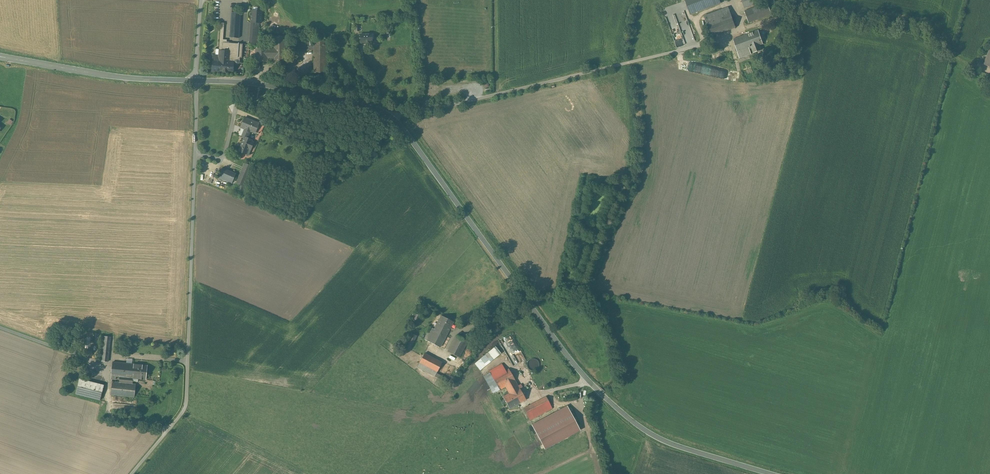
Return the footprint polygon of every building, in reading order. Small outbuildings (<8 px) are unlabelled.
[(686,1),(691,14),(720,3),(719,0),(687,0),(686,1)] [(753,8),(744,11),(749,23),(772,15),(767,3),(764,4),(760,6),(756,7),(753,8)] [(728,7),(704,16),(711,36),(736,27),(728,7)] [(252,11),(251,22),(259,23),(261,23),(262,11),(252,11)] [(240,13),(231,12),(230,38),(239,38),(240,13)] [(259,23),(251,22),(249,44),(258,45),(259,23)] [(233,63),(235,63),(235,64),(235,65),(236,65),(237,65),(238,64),(239,63),(239,61),(239,57),(237,57),(238,44),(223,43),(224,23),(221,23),(218,55),(213,55),(211,72),(232,73),(233,63)] [(758,30),(746,35),(751,48),(752,48),(753,53),(761,50),(759,45),(763,44),(758,30)] [(372,34),(360,34),(360,43),(372,42),(372,34)] [(751,48),(746,35),(733,39),(739,58),(751,54),(749,49),(751,48)] [(285,36),(274,36),(274,47),(266,47),(266,49),(256,49),(256,62),(266,62),(266,59),(274,59),(274,68),(285,68),(285,51),(285,47),(285,36)] [(299,42),(299,47),(311,46),(311,37),(308,37),(308,42),(299,42)] [(737,71),(682,63),(681,70),(714,75),(724,77),(724,79),(735,80),(737,71)] [(257,123),(244,118),(241,127),(245,129),(242,136),(244,137),(238,151),(247,154),(249,155),(254,142),(252,141),(252,140),(247,138),(249,131),(254,132),(257,123)] [(252,166),(245,163),(236,183),(243,186),(252,166)] [(222,168),(218,178),(231,184),(232,181),(233,182),(236,174),(222,168)] [(441,316),(436,326),(448,332),(454,322),(441,316)] [(446,336),(448,332),(436,326),(434,329),(428,341),(440,347),(446,336)] [(428,341),(434,329),(430,327),(424,339),(428,341)] [(417,336),(412,333),(404,347),(409,350),(417,336)] [(456,335),(448,351),(460,357),(468,341),(456,335)] [(512,351),(519,366),(526,363),(512,335),(500,341),(506,353),(512,351)] [(102,336),(99,361),(108,362),(111,337),(102,336)] [(450,338),(446,336),(440,347),(444,349),(450,338)] [(496,347),(476,364),(481,371),(501,354),(496,347)] [(442,363),(424,354),(417,367),(435,376),(442,363)] [(134,364),(113,362),(111,379),(115,380),(116,376),(126,377),(125,383),(112,382),(110,394),(134,397),(136,384),(132,384),(133,381),(132,380),(134,364)] [(147,366),(134,364),(132,380),(133,381),(138,381),(138,379),(146,380),(147,366)] [(493,393),(500,390),(493,378),(505,371),(502,365),(490,372),(491,374),(484,377),(493,393)] [(505,371),(493,378),(500,390),(506,387),(509,393),(516,405),(526,400),(509,369),(505,371)] [(104,385),(79,379),(75,394),(100,400),(104,385)] [(516,405),(509,393),(503,397),(510,409),(516,405)] [(546,397),(524,409),(530,420),(552,408),(546,397)] [(567,405),(531,424),(545,449),(580,430),(567,405)]
